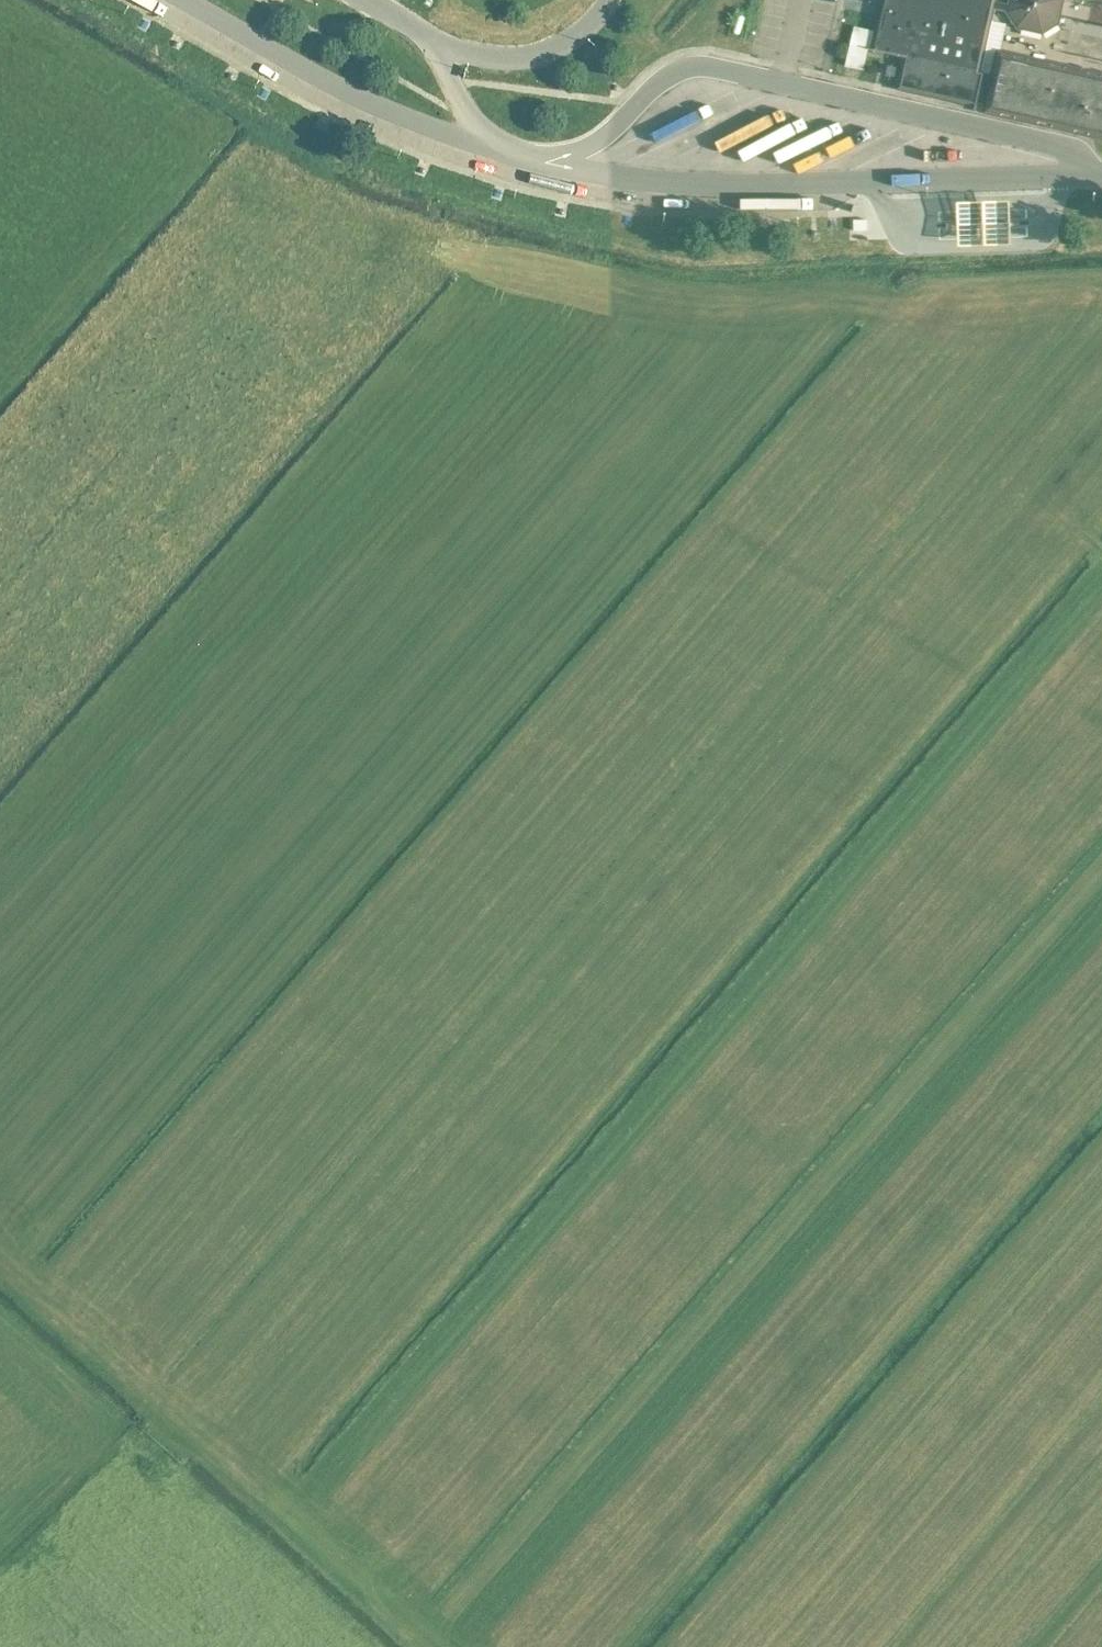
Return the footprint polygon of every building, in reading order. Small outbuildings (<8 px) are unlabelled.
[(1004,0),(883,0),(873,47),(868,46),(868,47),(905,55),(898,87),(975,104),(975,108),(976,108),(978,101),(986,103),(985,111),(1101,137),(1101,71),(998,49),(992,73),(980,70),(994,6),(1009,9),(1017,25),(1043,30),(1058,21),(1062,0),(1011,0),(1011,2),(1004,0)]
